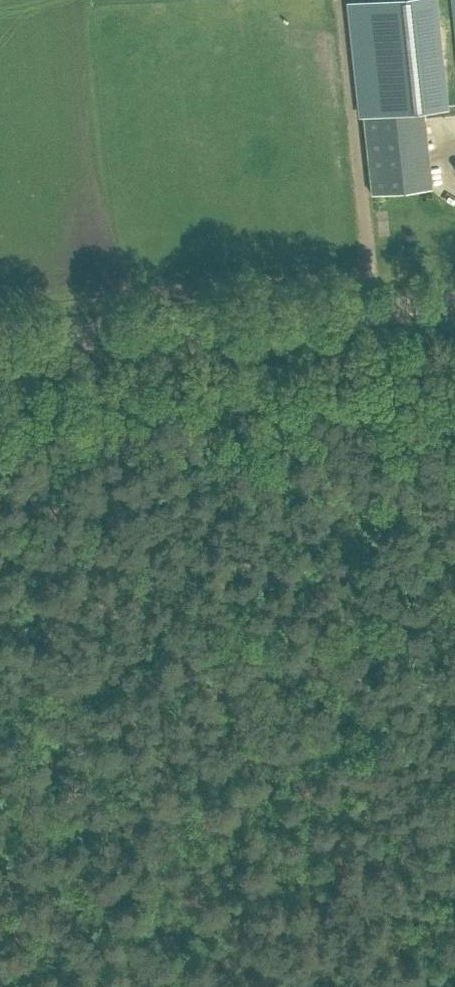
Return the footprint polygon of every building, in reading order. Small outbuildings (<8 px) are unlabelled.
[(357,3),(344,5),(347,28),(360,27),(357,3)] [(400,33),(378,39),(381,49),(402,43),(400,33)] [(373,193),(433,187),(425,109),(365,115),(373,193)]
